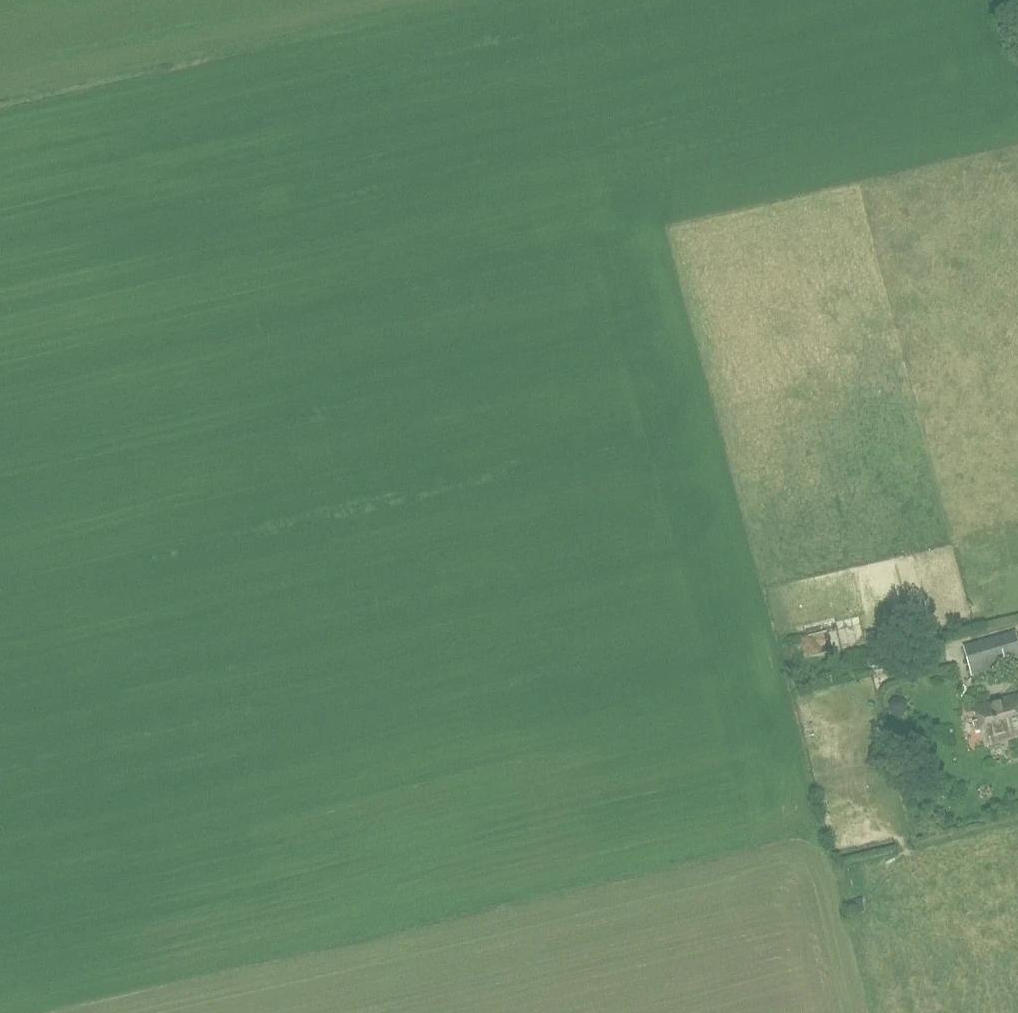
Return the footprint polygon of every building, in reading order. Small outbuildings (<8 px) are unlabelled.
[(1017,661),(1017,647),(1014,632),(964,647),(972,674),(1017,661)] [(1017,736),(1017,695),(975,707),(986,745),(1017,736)]
